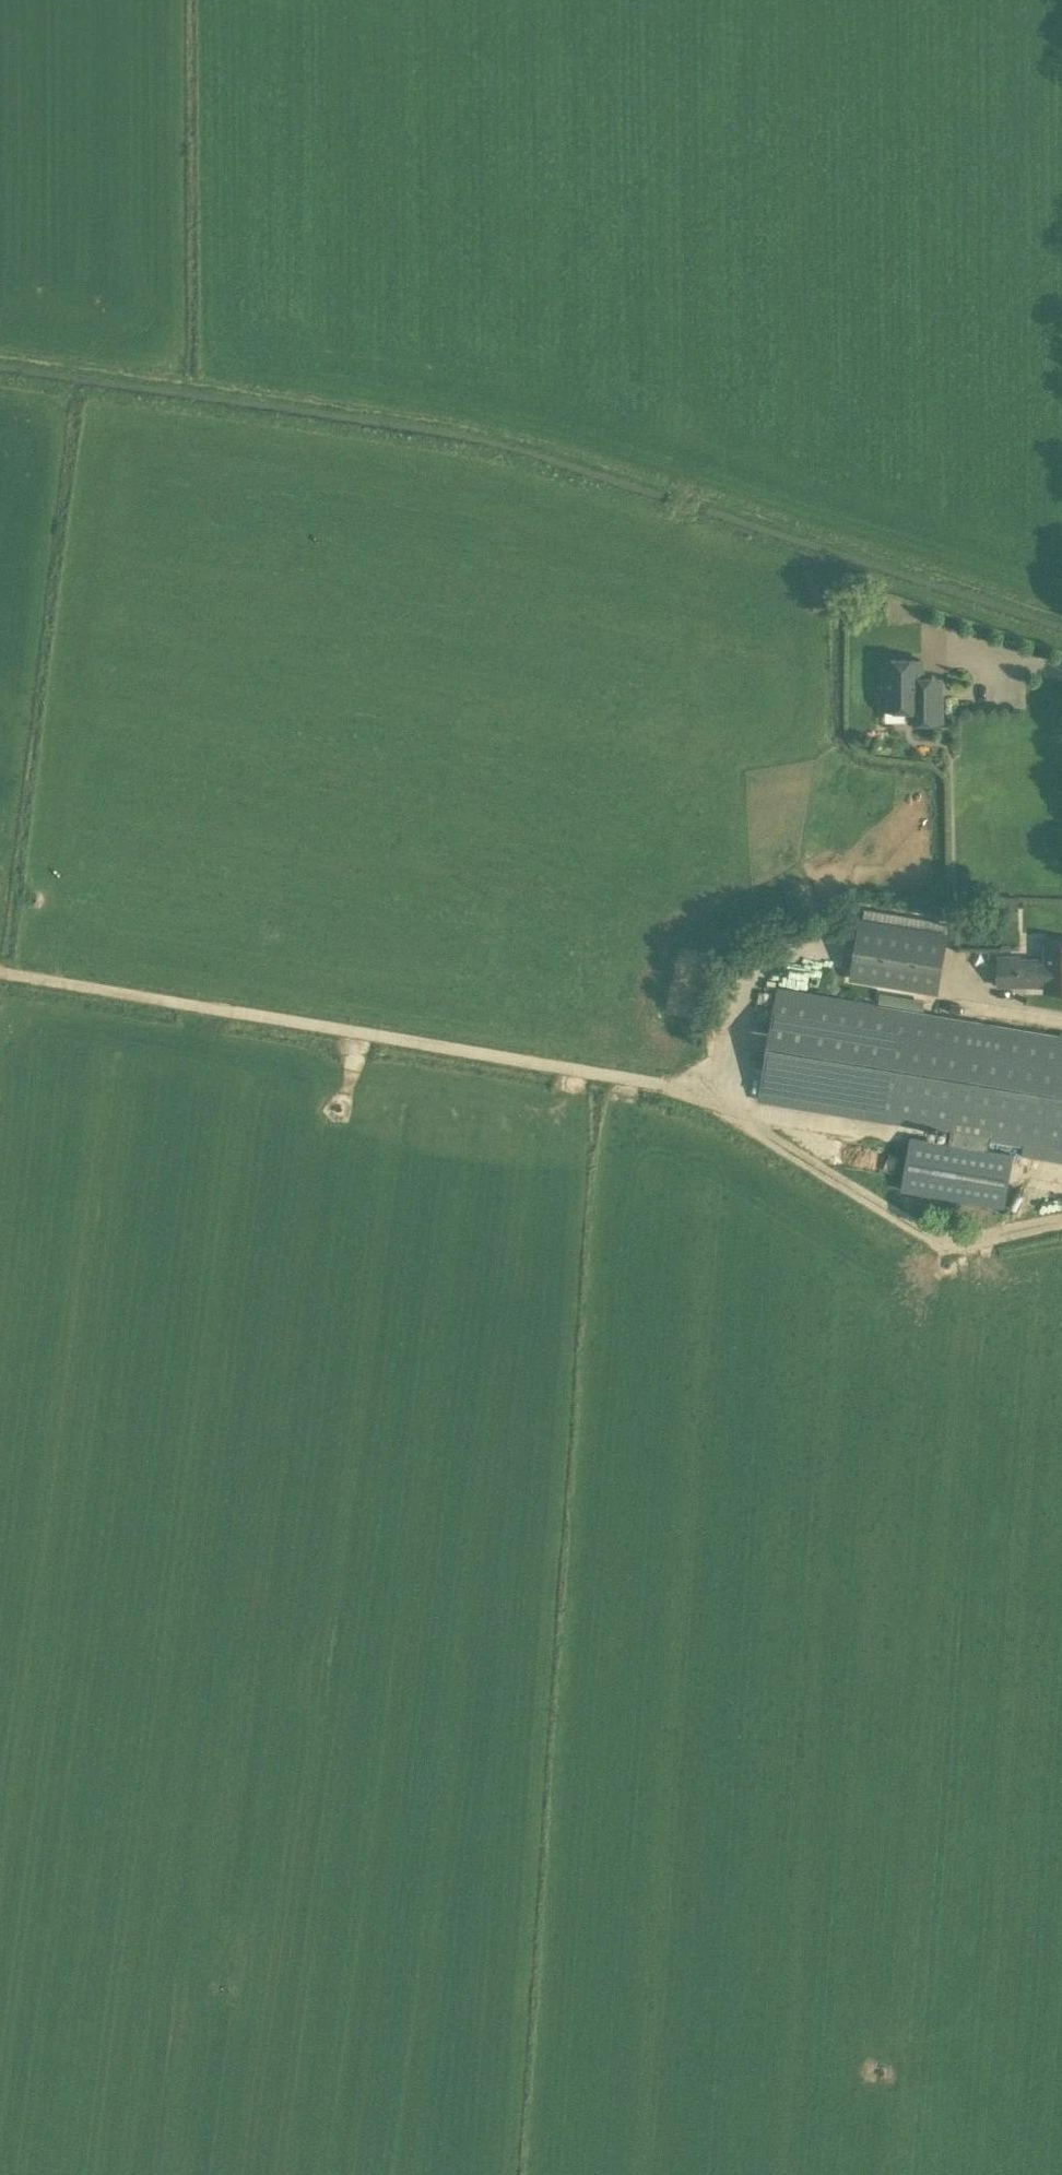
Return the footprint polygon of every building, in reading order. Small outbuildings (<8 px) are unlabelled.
[(911,721),(941,720),(941,677),(922,677),(922,658),(885,658),(885,690),(882,690),(882,708),(911,708),(911,721)] [(859,918),(849,979),(938,993),(948,932),(859,918)] [(998,984),(1046,984),(1046,989),(1061,989),(1061,941),(1046,941),(1046,959),(1018,959),(1018,957),(999,957),(998,984)] [(758,1099),(855,1116),(855,1113),(1061,1149),(1061,1034),(874,1002),(777,987),(758,1099)] [(1014,1153),(910,1136),(901,1190),(1005,1207),(1014,1153)]
